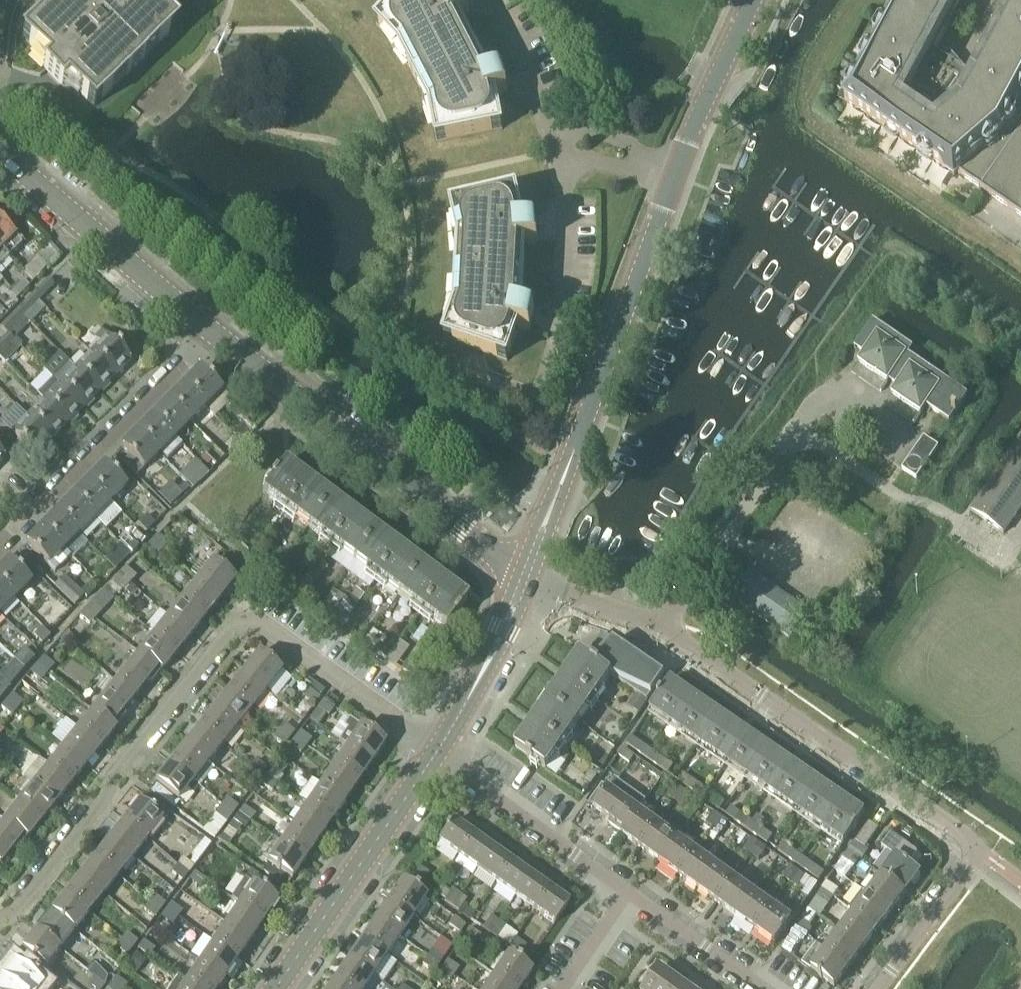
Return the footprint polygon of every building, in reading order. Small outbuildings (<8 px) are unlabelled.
[(21,36),(47,63),(42,68),(44,70),(60,86),(65,81),(92,108),(125,76),(143,59),(143,58),(175,26),(149,0),(56,0),(52,3),(53,4),(21,36)] [(474,49),(459,20),(469,13),(467,11),(469,10),(463,0),(452,0),(447,4),(443,0),(402,0),(400,2),(375,25),(386,37),(395,53),(407,67),(414,80),(474,49)] [(891,15),(845,103),(953,177),(957,174),(981,190),(1020,130),(1020,0),(1017,0),(974,79),(964,73),(948,55),(945,60),(929,51),(956,0),(899,0),(891,15)] [(488,78),(474,49),(414,80),(421,93),(425,111),(433,128),(436,143),(502,130),(495,97),(507,93),(506,90),(509,89),(503,76),(501,76),(500,73),(488,78)] [(981,190),(1020,217),(1020,130),(981,190)] [(456,275),(523,278),(524,246),(537,245),(537,242),(538,242),(539,227),(536,227),(535,224),(523,225),(515,193),(450,208),(454,223),(453,242),(457,260),(456,275)] [(6,259),(21,244),(0,224),(0,253),(6,259)] [(25,278),(31,284),(46,269),(35,258),(21,273),(25,278)] [(523,278),(456,275),(455,289),(449,307),(448,326),(443,340),(476,352),(506,362),(517,331),(530,333),(530,330),(534,331),(534,316),(533,316),(534,313),(521,310),(523,278)] [(25,278),(11,292),(17,298),(31,284),(25,278)] [(30,297),(36,303),(53,285),(47,280),(30,297)] [(11,292),(6,286),(0,292),(0,293),(11,304),(17,298),(11,292)] [(30,297),(14,313),(27,327),(39,315),(31,307),(36,303),(30,297)] [(14,313),(0,327),(0,328),(6,335),(5,336),(18,350),(20,348),(19,347),(21,344),(15,339),(27,327),(14,313)] [(858,362),(887,382),(888,381),(896,387),(891,394),(920,414),(925,407),(949,423),(967,396),(908,356),(912,349),(872,322),(854,349),(863,355),(858,362)] [(99,345),(89,355),(112,378),(129,361),(101,333),(94,340),(99,345)] [(5,336),(0,341),(0,364),(2,366),(18,350),(5,336)] [(89,355),(74,370),(97,393),(112,378),(89,355)] [(97,393),(74,370),(67,363),(51,379),(81,409),(97,393)] [(183,386),(204,407),(214,417),(228,405),(224,401),(227,398),(199,370),(183,386)] [(81,409),(51,379),(35,395),(42,402),(65,425),(81,409)] [(183,386),(168,401),(189,422),(204,407),(183,386)] [(189,422),(168,401),(152,417),(180,445),(182,446),(188,440),(180,431),(189,422)] [(42,402),(27,418),(50,441),(65,425),(42,402)] [(152,417),(137,432),(158,453),(165,461),(180,445),(152,417)] [(50,441),(27,418),(11,434),(22,446),(19,449),(28,458),(31,455),(33,457),(50,441)] [(241,423),(231,434),(240,443),(241,444),(251,434),(241,423)] [(158,453),(137,432),(121,448),(142,469),(158,453)] [(240,443),(231,434),(222,442),(231,452),(240,443)] [(971,511),(1004,534),(1020,508),(1020,437),(971,511)] [(901,470),(902,470),(916,480),(938,448),(923,438),(901,470)] [(208,454),(218,465),(224,458),(214,448),(208,454)] [(178,475),(193,489),(208,474),(194,460),(178,475)] [(306,528),(328,498),(282,464),(260,494),(306,528)] [(88,481),(109,502),(125,486),(104,465),(88,481)] [(140,482),(150,492),(157,485),(148,475),(140,482)] [(109,502),(88,481),(72,497),(93,518),(109,502)] [(93,518),(72,497),(57,512),(78,533),(93,518)] [(374,532),(328,498),(306,528),(352,562),(374,532)] [(57,512),(41,528),(62,549),(78,533),(57,512)] [(134,527),(136,529),(143,536),(154,524),(145,515),(134,527)] [(62,549),(41,528),(25,544),(46,565),(54,572),(58,568),(50,561),(57,554),(65,561),(69,556),(62,549)] [(136,529),(120,546),(129,555),(128,555),(130,556),(146,539),(143,536),(136,529)] [(419,566),(374,532),(352,562),(397,596),(419,566)] [(156,536),(143,549),(154,559),(166,546),(156,536)] [(120,546),(118,543),(103,559),(106,562),(114,570),(128,555),(129,555),(120,546)] [(13,598),(29,582),(8,561),(0,569),(0,586),(13,598)] [(114,570),(106,562),(98,569),(107,578),(114,570)] [(194,584),(217,602),(234,581),(211,562),(194,584)] [(465,600),(419,566),(397,596),(443,630),(465,600)] [(125,568),(112,581),(122,591),(135,578),(125,568)] [(790,639),(808,614),(750,573),(732,599),(790,639)] [(53,586),(74,606),(77,602),(80,604),(93,591),(87,585),(80,592),(63,576),(53,586)] [(294,594),(305,602),(312,593),(310,591),(317,582),(308,576),(294,594)] [(194,584),(178,604),(200,622),(217,602),(194,584)] [(13,598),(0,586),(0,611),(13,598)] [(103,591),(93,601),(105,613),(115,602),(103,591)] [(355,608),(331,591),(317,610),(341,627),(355,608)] [(105,613),(93,601),(78,616),(88,625),(96,617),(114,632),(119,625),(105,613)] [(200,622),(178,604),(161,625),(184,643),(200,622)] [(161,625),(145,645),(168,663),(184,643),(161,625)] [(43,629),(28,643),(36,651),(51,637),(43,629)] [(365,645),(382,657),(389,647),(372,635),(365,645)] [(663,677),(602,635),(585,659),(609,677),(646,702),(663,677)] [(168,663),(145,645),(128,666),(150,683),(159,672),(160,673),(168,663)] [(428,661),(431,663),(436,655),(433,652),(428,661)] [(242,673),(264,691),(280,671),(257,654),(242,673)] [(580,655),(547,703),(577,724),(609,677),(585,659),(580,655)] [(42,657),(19,684),(26,690),(36,679),(48,689),(54,683),(45,675),(53,666),(42,657)] [(400,670),(408,676),(417,664),(409,658),(400,670)] [(128,666),(112,686),(131,701),(146,682),(149,684),(150,683),(128,666)] [(0,676),(0,677),(9,686),(17,677),(8,668),(0,676)] [(242,673),(227,692),(249,710),(264,691),(242,673)] [(697,744),(718,715),(669,681),(649,711),(697,744)] [(131,701),(112,686),(96,707),(118,724),(124,717),(121,714),(131,701)] [(318,698),(309,690),(303,698),(313,706),(318,698)] [(249,710),(227,692),(211,712),(234,729),(249,710)] [(10,717),(22,703),(13,694),(0,708),(10,717)] [(328,716),(333,709),(322,701),(317,709),(328,716)] [(577,724),(547,703),(515,750),(545,771),(577,724)] [(96,707),(79,727),(102,746),(115,730),(114,730),(118,724),(96,707)] [(234,729),(211,712),(196,731),(218,749),(234,729)] [(718,715),(697,744),(746,778),(766,748),(718,715)] [(345,748),(369,765),(383,744),(348,719),(342,727),(346,729),(337,742),(345,748)] [(294,738),(306,747),(311,740),(309,738),(318,728),(308,720),(294,738)] [(282,724),(277,731),(288,739),(294,732),(282,724)] [(79,727),(63,748),(86,766),(102,746),(79,727)] [(218,749),(196,731),(181,750),(203,768),(218,749)] [(288,739),(277,731),(272,738),(283,746),(288,739)] [(306,747),(294,738),(284,751),(297,761),(301,755),(300,754),(306,747)] [(673,767),(631,738),(626,745),(668,774),(673,767)] [(63,748),(46,768),(70,787),(86,766),(63,748)] [(369,765),(345,748),(331,768),(355,785),(369,765)] [(766,748),(746,778),(794,811),(815,781),(766,748)] [(634,756),(623,749),(619,756),(629,764),(634,756)] [(181,750),(165,769),(193,792),(198,786),(192,782),(203,768),(181,750)] [(256,783),(274,759),(263,750),(244,775),(256,783)] [(46,768),(30,789),(53,807),(70,787),(46,768)] [(331,768),(319,786),(344,803),(355,785),(331,768)] [(193,792),(165,769),(154,783),(155,784),(150,790),(159,797),(174,808),(179,802),(177,800),(186,789),(192,794),(193,792)] [(265,777),(276,785),(282,778),(271,769),(265,777)] [(677,781),(717,809),(722,802),(683,774),(677,781)] [(276,785),(265,777),(260,784),(271,792),(276,785)] [(622,836),(639,812),(646,802),(615,781),(608,790),(594,810),(611,822),(609,825),(622,834),(621,836),(622,836)] [(815,781),(794,811),(843,844),(863,815),(815,781)] [(675,802),(683,790),(675,785),(667,797),(675,802)] [(319,786),(306,806),(330,822),(344,803),(319,786)] [(53,807),(30,789),(14,809),(37,828),(53,807)] [(690,795),(683,790),(675,802),(682,807),(690,795)] [(138,803),(123,822),(145,840),(167,814),(145,797),(139,804),(138,803)] [(226,799),(221,805),(232,813),(237,807),(226,799)] [(232,813),(221,805),(214,814),(216,815),(203,830),(213,838),(232,813)] [(306,806),(293,825),(317,841),(330,822),(306,806)] [(237,814),(249,823),(254,816),(243,807),(237,814)] [(725,815),(767,844),(772,837),(731,808),(725,815)] [(0,826),(0,832),(19,847),(25,840),(26,841),(37,828),(14,809),(0,826)] [(639,812),(622,836),(641,850),(658,826),(639,812)] [(249,823),(237,814),(217,841),(225,847),(241,828),(243,829),(249,823)] [(714,829),(722,819),(716,814),(708,825),(714,829)] [(722,819),(714,829),(720,833),(727,823),(722,819)] [(145,840),(123,822),(108,840),(131,859),(145,840)] [(457,858),(471,837),(452,823),(437,844),(457,858)] [(856,842),(865,849),(879,829),(870,823),(856,842)] [(317,841),(293,825),(280,844),(304,860),(317,841)] [(658,826),(641,850),(660,864),(677,840),(658,826)] [(0,832),(0,865),(12,849),(15,852),(19,847),(0,832)] [(746,836),(739,832),(732,842),(739,847),(746,836)] [(881,876),(905,894),(919,875),(907,866),(916,853),(890,835),(880,847),(895,858),(881,876)] [(490,851),(471,837),(457,858),(476,871),(490,851)] [(751,856),(758,844),(751,839),(744,851),(751,856)] [(108,840),(94,859),(116,877),(131,859),(108,840)] [(696,853),(677,840),(660,864),(679,877),(696,853)] [(848,851),(859,859),(862,861),(868,851),(855,843),(848,851)] [(304,860),(280,844),(267,863),(266,863),(262,871),(284,886),(289,879),(291,880),(304,860)] [(758,844),(751,856),(758,861),(766,849),(758,844)] [(777,852),(819,880),(824,873),(782,845),(777,852)] [(509,864),(490,851),(476,871),(495,885),(509,864)] [(859,859),(848,851),(843,859),(854,867),(859,859)] [(696,853),(679,877),(698,891),(715,867),(696,853)] [(116,877),(94,859),(79,877),(102,895),(116,877)] [(177,866),(187,874),(193,867),(182,859),(177,866)] [(528,878),(509,864),(495,885),(514,898),(528,878)] [(187,874),(177,866),(172,873),(182,881),(187,874)] [(787,880),(794,869),(790,866),(783,877),(782,876),(774,888),(779,891),(787,880)] [(715,867),(698,891),(717,904),(734,880),(715,867)] [(420,868),(411,880),(420,886),(428,874),(420,868)] [(805,876),(794,869),(787,880),(797,887),(805,876)] [(194,872),(179,892),(190,900),(205,881),(194,872)] [(905,894),(881,876),(867,895),(891,913),(905,894)] [(79,877),(65,895),(87,913),(102,895),(79,877)] [(528,878),(514,898),(533,912),(548,891),(528,878)] [(244,880),(230,899),(263,921),(276,902),(274,901),(278,894),(256,879),(252,885),(244,880)] [(734,880),(717,904),(736,918),(754,894),(734,880)] [(388,902),(412,918),(425,898),(402,882),(388,902)] [(827,884),(822,891),(832,899),(837,892),(827,884)] [(451,906),(458,895),(451,890),(448,893),(437,885),(432,892),(451,906)] [(548,891),(533,912),(553,925),(567,905),(548,891)] [(832,899),(822,891),(817,898),(827,905),(832,899)] [(764,902),(754,894),(736,918),(755,931),(777,901),(769,896),(764,902)] [(65,895),(50,913),(72,931),(87,913),(65,895)] [(148,903),(159,911),(165,904),(154,895),(148,903)] [(466,900),(458,895),(451,906),(470,919),(474,914),(462,905),(466,900)] [(891,913),(867,895),(853,914),(877,931),(891,913)] [(263,921),(230,899),(228,897),(215,915),(226,923),(225,925),(249,941),(263,921)] [(784,907),(777,901),(755,931),(775,945),(792,921),(780,913),(784,907)] [(412,918),(388,902),(375,921),(399,938),(412,918)] [(159,911),(148,903),(143,911),(145,912),(136,924),(145,930),(159,911)] [(166,910),(177,918),(182,912),(171,903),(166,910)] [(177,918),(166,910),(160,917),(171,925),(177,918)] [(72,931),(50,913),(35,932),(58,950),(72,931)] [(877,931),(853,914),(839,933),(863,950),(877,931)] [(490,933),(497,922),(490,917),(483,928),(490,933)] [(459,933),(465,926),(453,918),(448,925),(459,933)] [(375,921),(362,941),(386,957),(399,938),(375,921)] [(795,929),(806,937),(809,939),(814,931),(801,921),(795,929)] [(504,927),(497,922),(490,933),(496,937),(504,927)] [(225,925),(212,944),(236,960),(249,941),(225,925)] [(474,944),(479,937),(468,928),(463,936),(474,944)] [(806,937),(795,929),(791,935),(802,943),(806,937)] [(58,950),(35,932),(21,950),(43,968),(58,950)] [(126,933),(120,940),(132,948),(137,941),(126,933)] [(863,950),(839,933),(825,951),(849,969),(863,950)] [(449,945),(435,935),(429,944),(443,953),(449,945)] [(520,954),(526,946),(514,938),(509,946),(520,954)] [(132,948),(120,940),(115,947),(126,956),(132,948)] [(154,949),(142,941),(136,949),(148,957),(154,949)] [(362,941),(349,960),(372,976),(386,957),(362,941)] [(236,960),(212,944),(199,963),(223,980),(236,960)] [(428,957),(439,965),(444,958),(433,951),(428,957)] [(849,969),(825,951),(811,971),(835,988),(849,969)] [(145,961),(135,953),(124,966),(135,974),(145,961)] [(513,988),(520,988),(531,973),(506,956),(493,975),(513,988)] [(439,965),(428,957),(423,965),(434,972),(439,965)] [(2,977),(17,988),(44,988),(47,986),(15,960),(2,977)] [(349,960),(335,979),(349,988),(364,988),(372,976),(349,960)] [(447,960),(442,968),(453,975),(458,968),(447,960)] [(106,977),(100,970),(93,962),(84,972),(93,979),(104,986),(105,985),(106,977)] [(199,963),(186,982),(196,988),(217,988),(223,980),(199,963)] [(453,975),(442,968),(437,975),(448,983),(453,975)] [(682,985),(659,969),(645,988),(679,988),(682,985)] [(493,975),(484,988),(513,988),(493,975)] [(0,979),(0,988),(17,988),(2,977),(0,979)] [(186,982),(177,977),(169,988),(196,988),(186,982)] [(110,985),(115,988),(124,988),(126,986),(115,978),(110,985)] [(93,979),(88,985),(92,988),(101,988),(104,986),(93,979)] [(329,988),(349,988),(335,979),(329,988)]
